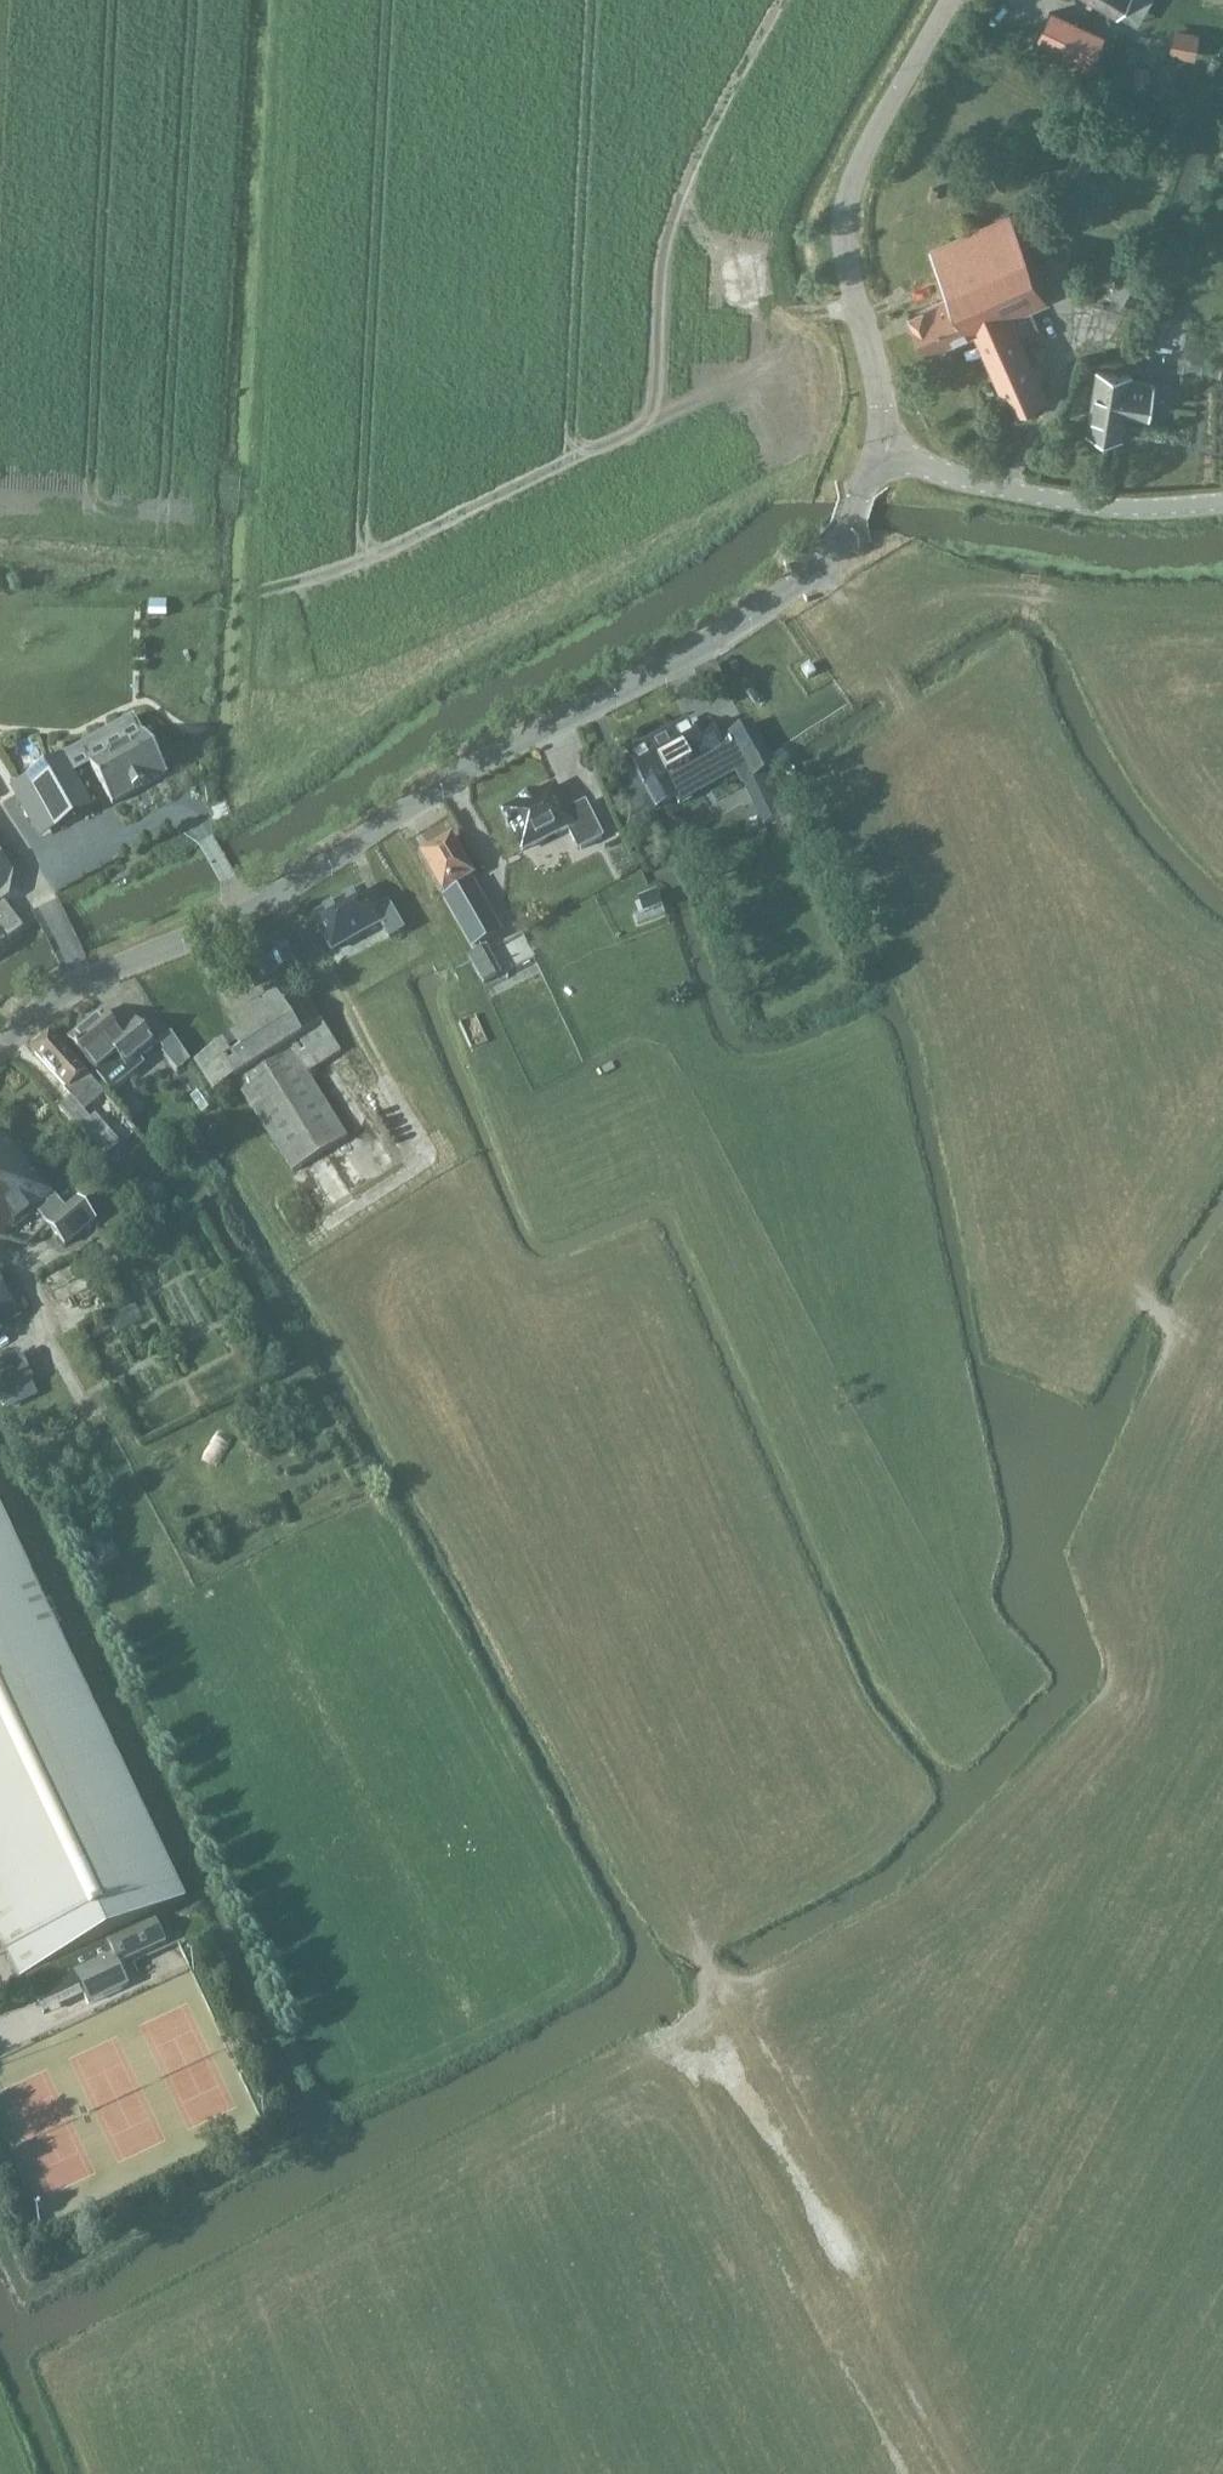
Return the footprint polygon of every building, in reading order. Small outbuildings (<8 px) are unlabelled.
[(1116,13),(1124,0),(1094,0),(1116,13)] [(1050,8),(1033,44),(1086,69),(1103,33),(1050,8)] [(1178,31),(1174,53),(1196,57),(1200,35),(1178,31)] [(1149,65),(1136,65),(1136,78),(1149,78),(1149,65)] [(1075,147),(1068,162),(1087,170),(1093,156),(1075,147)] [(1038,326),(1031,310),(1048,302),(1011,215),(931,250),(950,295),(910,313),(927,352),(974,332),(1011,413),(1045,398),(1018,335),(1038,326)] [(1121,436),(1125,414),(1148,417),(1154,382),(1134,379),(1135,372),(1098,367),(1094,390),(1095,390),(1093,400),(1088,431),(1121,436)] [(811,663),(800,669),(807,681),(817,674),(811,663)] [(656,811),(735,771),(710,721),(694,730),(687,720),(625,753),(656,811)] [(778,769),(769,753),(753,722),(728,736),(745,767),(753,782),(778,769)] [(146,786),(145,786),(166,775),(167,774),(162,764),(166,761),(155,743),(151,745),(145,734),(144,735),(144,736),(92,765),(92,764),(90,765),(113,804),(114,804),(113,804),(134,792),(134,793),(136,792),(135,792),(144,787),(146,786)] [(81,748),(41,770),(76,830),(115,809),(113,804),(90,765),(81,748)] [(782,818),(778,811),(763,778),(745,786),(760,819),(764,826),(782,818)] [(554,786),(502,812),(522,851),(568,828),(579,849),(603,836),(585,802),(567,811),(554,786)] [(445,891),(471,876),(451,840),(425,855),(445,891)] [(2,904),(9,899),(13,875),(0,854),(0,948),(5,945),(3,943),(21,930),(2,904)] [(469,886),(443,901),(472,951),(497,937),(469,886)] [(363,890),(313,918),(332,952),(381,924),(389,938),(403,930),(388,903),(375,911),(363,890)] [(656,894),(639,900),(643,913),(660,907),(656,894)] [(255,987),(294,962),(277,935),(237,962),(255,987)] [(272,1019),(310,1081),(347,1058),(310,997),(272,1019)] [(102,1014),(69,1041),(111,1093),(145,1067),(140,1061),(157,1047),(136,1020),(118,1033),(102,1014)] [(170,1034),(157,1045),(163,1052),(175,1041),(170,1034)] [(94,1083),(85,1074),(53,1038),(37,1054),(68,1089),(74,1084),(92,1105),(104,1094),(105,1095),(106,1093),(96,1082),(94,1083)] [(77,1132),(91,1120),(71,1097),(57,1109),(77,1132)] [(91,1120),(77,1132),(90,1147),(104,1135),(91,1120)] [(55,1196),(0,1130),(0,1236),(11,1228),(14,1231),(37,1211),(67,1246),(97,1221),(78,1199),(66,1208),(55,1196)] [(329,1202),(345,1193),(323,1157),(308,1166),(329,1202)] [(118,1165),(109,1173),(122,1189),(132,1180),(118,1165)] [(20,1318),(10,1301),(0,1283),(0,1329),(20,1318)] [(0,1400),(8,1413),(39,1395),(31,1382),(0,1400)] [(20,1979),(185,1901),(0,1508),(0,1936),(20,1979)] [(129,1986),(119,1965),(167,1943),(155,1918),(108,1940),(110,1945),(31,1982),(46,2014),(84,1996),(88,2005),(129,1986)]
